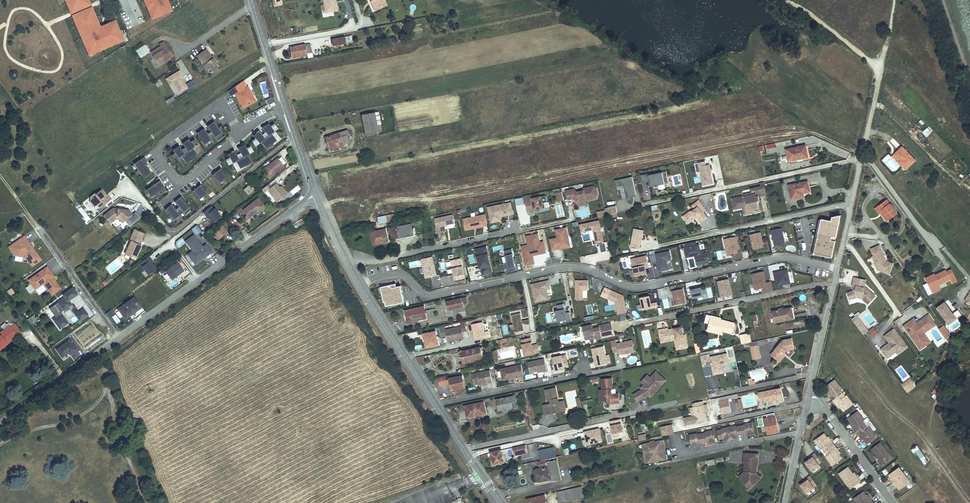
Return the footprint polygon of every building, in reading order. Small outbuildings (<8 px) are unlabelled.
[(87,57),(125,42),(117,20),(100,26),(90,0),(65,0),(87,57)] [(172,12),(167,0),(142,0),(150,21),(172,12)] [(333,0),(322,0),(325,14),(338,11),(336,3),(334,4),(333,0)] [(371,1),(372,0),(373,2),(371,2),(375,10),(387,5),(384,0),(370,0),(371,1)] [(346,44),(344,37),(331,39),(332,47),(346,44)] [(174,55),(165,44),(161,46),(168,58),(174,55)] [(289,47),(291,59),(307,56),(308,59),(313,58),(310,44),(305,45),(305,44),(289,47)] [(150,51),(145,45),(136,51),(140,57),(150,51)] [(168,58),(161,46),(150,52),(158,65),(169,59),(168,58)] [(211,56),(206,49),(197,55),(208,70),(211,68),(214,72),(221,67),(218,62),(216,64),(211,56)] [(186,84),(183,79),(185,78),(180,70),(166,79),(170,87),(175,84),(181,93),(188,89),(189,91),(197,86),(194,80),(186,84)] [(244,80),(228,91),(231,97),(235,95),(243,109),(257,102),(254,96),(252,97),(249,91),(251,90),(249,86),(248,87),(244,80)] [(374,113),(361,115),(364,134),(378,132),(377,125),(374,113)] [(215,138),(222,133),(219,128),(215,122),(207,127),(215,138)] [(268,136),(265,138),(259,130),(256,132),(256,133),(253,135),(255,138),(259,143),(261,142),(266,149),(273,144),(277,140),(272,133),(275,131),(271,126),(269,123),(265,126),(265,125),(262,128),(268,136)] [(222,133),(215,138),(218,141),(226,136),(220,128),(219,128),(222,133)] [(212,140),(204,129),(197,134),(202,140),(205,145),(212,140)] [(277,140),(273,144),(274,144),(281,139),(275,131),(272,133),(277,140)] [(332,150),(344,146),(343,145),(349,143),(346,135),(341,137),(339,133),(324,138),(326,144),(329,143),(332,150)] [(189,152),(185,154),(180,146),(173,151),(175,154),(179,159),(182,157),(187,164),(192,161),(198,156),(193,149),(195,148),(192,142),(189,139),(183,144),(189,152)] [(215,143),(212,140),(205,145),(202,140),(201,141),(206,149),(215,143)] [(231,152),(228,154),(229,157),(232,163),(236,161),(240,169),(245,166),(252,162),(248,155),(250,154),(247,148),(245,145),(241,147),(241,146),(238,148),(243,158),(240,160),(234,150),(231,152)] [(809,158),(807,145),(799,147),(796,147),(786,149),(788,163),(809,158)] [(916,160),(902,146),(892,156),(906,170),(916,160)] [(182,157),(179,159),(185,167),(192,162),(192,161),(187,164),(182,157)] [(285,167),(278,158),(265,168),(267,171),(264,173),(269,179),(278,172),(285,167)] [(152,172),(142,159),(134,164),(144,178),(152,172)] [(236,161),(232,163),(237,172),(245,167),(245,166),(240,169),(236,161)] [(696,174),(699,173),(702,187),(713,185),(709,165),(706,166),(705,162),(694,165),(696,174)] [(228,176),(221,168),(213,175),(219,183),(223,180),(226,184),(227,183),(224,179),(228,176)] [(642,182),(649,181),(650,181),(649,179),(653,179),(654,186),(669,183),(666,171),(648,175),(648,174),(641,175),(642,182)] [(636,195),(632,177),(615,181),(616,187),(623,186),(626,197),(627,197),(628,202),(630,201),(633,203),(634,202),(634,201),(634,200),(634,199),(634,197),(633,196),(636,195)] [(160,180),(146,189),(151,197),(154,195),(157,192),(160,196),(161,194),(159,191),(165,187),(160,180)] [(811,193),(809,181),(788,185),(791,201),(803,199),(802,195),(804,194),(811,193)] [(767,195),(764,182),(760,183),(761,187),(751,189),(752,195),(732,199),(734,209),(738,208),(739,209),(743,208),(746,208),(747,211),(759,209),(758,202),(760,201),(759,197),(767,195)] [(270,184),(262,190),(265,193),(268,191),(278,202),(287,195),(280,187),(277,183),(272,187),(270,184)] [(255,190),(251,184),(244,190),(248,195),(255,190)] [(208,193),(201,185),(192,192),(199,200),(203,197),(205,200),(206,199),(204,196),(208,193)] [(566,191),(568,199),(573,198),(574,197),(578,200),(578,202),(583,205),(586,201),(586,200),(596,198),(595,194),(598,194),(596,189),(594,189),(594,186),(583,188),(584,191),(578,192),(574,189),(566,191)] [(283,187),(280,187),(287,195),(289,194),(283,187)] [(104,205),(111,199),(108,195),(106,197),(105,196),(106,195),(102,189),(95,194),(95,193),(90,196),(90,202),(94,207),(97,205),(99,207),(103,204),(104,205)] [(547,201),(546,197),(545,196),(532,199),(531,195),(523,197),(525,205),(526,204),(528,204),(529,208),(527,208),(528,215),(535,214),(534,210),(545,208),(544,203),(547,203),(546,201),(547,201)] [(187,203),(182,197),(175,202),(186,216),(186,215),(184,212),(190,207),(187,203)] [(258,213),(265,207),(258,198),(243,210),(240,213),(246,220),(255,213),(257,211),(258,213)] [(874,208),(879,215),(880,214),(883,212),(888,220),(897,214),(887,199),(874,208)] [(691,211),(682,217),(686,222),(689,220),(693,219),(695,217),(696,219),(701,224),(708,218),(704,213),(707,211),(699,200),(693,204),(696,208),(694,210),(692,212),(691,211)] [(763,211),(761,201),(760,201),(758,202),(759,209),(747,211),(746,208),(743,208),(744,216),(763,211)] [(184,212),(186,215),(193,210),(187,202),(187,203),(190,207),(184,212)] [(556,204),(557,219),(564,218),(564,203),(556,204)] [(183,218),(172,204),(165,210),(170,216),(173,220),(179,216),(182,219),(183,218)] [(487,208),(491,224),(501,222),(500,218),(500,216),(502,216),(502,217),(513,215),(511,206),(504,208),(503,204),(487,208)] [(221,219),(211,206),(202,213),(207,220),(208,219),(213,225),(221,219)] [(618,213),(616,206),(604,208),(605,210),(606,215),(610,215),(617,213),(618,213)] [(131,216),(126,209),(113,208),(104,215),(109,222),(116,217),(121,218),(125,222),(125,223),(126,222),(132,217),(131,216)] [(133,215),(131,216),(132,217),(126,222),(130,227),(141,218),(136,212),(133,215)] [(397,219),(395,213),(378,216),(379,223),(397,219)] [(455,223),(453,215),(434,219),(437,233),(445,231),(444,225),(455,223)] [(485,215),(462,220),(465,231),(487,226),(485,215)] [(173,220),(170,216),(169,217),(175,224),(182,219),(179,216),(173,220)] [(823,219),(822,219),(815,249),(817,249),(816,254),(832,258),(836,241),(832,240),(832,237),(837,238),(840,222),(837,221),(838,216),(833,217),(832,221),(823,219)] [(815,249),(822,219),(820,220),(812,253),(816,254),(817,249),(815,249)] [(592,240),(593,245),(596,245),(597,247),(599,246),(601,253),(607,251),(605,242),(604,242),(599,220),(579,224),(581,232),(593,230),(595,239),(592,240)] [(414,236),(412,225),(412,224),(411,225),(389,229),(391,240),(414,236)] [(191,231),(196,238),(203,233),(197,226),(191,231)] [(218,241),(228,233),(222,226),(213,234),(218,241)] [(550,240),(552,250),(562,248),(562,249),(568,248),(567,244),(569,241),(566,228),(556,230),(557,238),(550,240)] [(644,230),(634,228),(630,246),(640,248),(641,243),(640,243),(640,241),(641,241),(644,230)] [(782,228),(770,231),(774,247),(785,245),(782,228)] [(141,239),(144,233),(135,229),(132,235),(141,239)] [(386,229),(370,232),(371,239),(373,238),(375,246),(389,243),(386,229)] [(754,249),(763,247),(760,232),(750,234),(754,249)] [(534,264),(532,256),(545,253),(543,242),(541,242),(539,233),(525,236),(527,244),(520,246),(525,266),(534,264)] [(139,244),(141,239),(132,235),(130,241),(131,241),(139,244)] [(41,259),(34,249),(32,250),(31,248),(32,246),(24,236),(14,243),(16,247),(16,248),(15,255),(23,257),(25,256),(32,266),(41,259)] [(185,243),(192,252),(187,256),(195,266),(212,253),(206,245),(203,248),(194,236),(185,243)] [(738,236),(724,239),(728,255),(737,253),(737,249),(736,245),(740,244),(738,236)] [(139,251),(142,245),(139,244),(131,241),(125,254),(135,259),(138,253),(137,253),(138,251),(139,251)] [(695,256),(697,265),(709,262),(707,253),(701,254),(699,245),(697,245),(696,241),(685,244),(686,248),(685,248),(687,257),(695,256)] [(893,264),(885,261),(883,257),(884,255),(880,245),(871,249),(874,257),(876,256),(877,260),(874,262),(877,268),(881,269),(882,271),(889,274),(893,264)] [(491,273),(486,247),(481,249),(482,253),(477,254),(480,268),(481,268),(483,275),(491,273)] [(504,268),(515,266),(515,263),(521,262),(520,255),(515,256),(515,258),(513,258),(512,249),(504,250),(507,262),(503,263),(504,268)] [(669,251),(650,256),(651,263),(657,261),(660,272),(669,270),(666,260),(671,259),(669,251)] [(631,259),(635,276),(646,274),(645,268),(649,267),(646,256),(631,259)] [(141,264),(143,267),(141,268),(148,277),(158,269),(153,264),(154,263),(149,257),(141,264)] [(436,276),(432,257),(421,259),(425,278),(436,276)] [(465,279),(461,259),(451,261),(455,281),(465,279)] [(185,271),(187,269),(180,260),(177,262),(185,271)] [(172,281),(184,272),(178,263),(165,272),(172,281)] [(52,280),(50,278),(52,277),(54,276),(47,267),(29,280),(31,284),(35,289),(43,284),(44,283),(52,295),(60,288),(53,279),(52,280)] [(956,279),(951,269),(947,272),(946,270),(935,275),(934,276),(933,275),(925,278),(933,293),(940,290),(938,285),(950,279),(951,281),(956,279)] [(773,273),(776,288),(791,285),(787,270),(773,273)] [(763,272),(752,274),(755,290),(762,289),(763,293),(773,291),(771,282),(766,283),(763,272)] [(875,297),(866,288),(864,288),(865,280),(854,278),(852,286),(854,286),(856,286),(855,291),(853,291),(847,293),(849,299),(857,297),(861,298),(868,304),(875,297)] [(729,279),(718,281),(721,298),(732,295),(729,279)] [(588,280),(575,280),(575,299),(583,299),(583,291),(588,291),(588,280)] [(535,302),(549,299),(546,287),(549,286),(548,281),(531,284),(535,302)] [(563,283),(555,285),(556,289),(554,289),(555,297),(565,295),(563,283)] [(35,289),(31,284),(26,288),(30,293),(35,289)] [(39,295),(46,289),(43,284),(35,289),(39,295)] [(404,300),(401,286),(396,287),(396,284),(383,287),(384,293),(382,294),(384,302),(385,302),(386,306),(391,305),(391,302),(404,300)] [(64,311),(73,305),(70,301),(79,294),(73,286),(62,294),(64,297),(57,302),(58,302),(49,308),(55,317),(52,319),(60,330),(69,323),(62,313),(61,314),(60,312),(63,310),(64,311)] [(696,287),(690,289),(692,299),(703,296),(701,288),(696,289),(696,287)] [(686,303),(683,289),(672,291),(675,305),(686,303)] [(623,295),(611,290),(607,299),(615,302),(617,315),(627,313),(623,295)] [(651,304),(649,296),(640,298),(643,310),(658,307),(657,303),(651,304)] [(132,315),(142,307),(134,297),(118,309),(123,316),(130,311),(132,315)] [(461,297),(446,301),(448,310),(463,307),(462,304),(468,303),(467,297),(461,298),(461,297)] [(962,315),(958,310),(953,314),(945,302),(937,308),(949,324),(962,315)] [(571,320),(569,312),(565,313),(563,304),(557,305),(558,311),(555,311),(557,322),(566,320),(567,321),(571,320)] [(419,306),(404,310),(407,323),(418,320),(427,319),(424,305),(423,306),(419,306)] [(80,321),(89,315),(84,307),(80,311),(75,314),(80,321)] [(783,309),(778,310),(773,311),(775,322),(794,319),(793,314),(791,314),(790,308),(783,309)] [(105,314),(109,318),(114,313),(111,309),(105,314)] [(760,325),(758,325),(759,328),(755,328),(756,331),(766,329),(763,313),(758,314),(760,325)] [(521,314),(511,316),(514,333),(524,332),(523,325),(522,322),(521,314)] [(758,314),(751,315),(751,317),(753,317),(755,328),(759,328),(758,325),(760,325),(758,314)] [(32,325),(38,322),(34,315),(28,319),(32,325)] [(857,315),(852,319),(863,335),(867,332),(868,331),(857,315)] [(924,333),(922,331),(931,325),(929,322),(933,320),(929,315),(917,323),(916,323),(918,326),(915,328),(910,321),(903,326),(914,341),(915,340),(918,343),(916,344),(920,350),(925,346),(923,343),(928,339),(924,333)] [(711,316),(709,324),(714,325),(716,318),(722,320),(722,318),(711,316)] [(716,318),(714,325),(709,324),(707,331),(712,332),(713,329),(722,331),(732,334),(735,323),(722,320),(716,318)] [(924,333),(936,325),(933,320),(929,322),(931,325),(922,331),(924,333)] [(449,341),(462,339),(462,336),(463,334),(462,332),(467,331),(465,322),(460,323),(461,327),(446,330),(445,326),(440,327),(442,336),(446,335),(447,338),(449,339),(449,341)] [(614,335),(611,323),(603,325),(603,328),(600,329),(599,327),(598,327),(593,328),(592,326),(591,325),(582,327),(584,336),(594,334),(595,338),(596,339),(614,335)] [(11,338),(12,340),(17,336),(15,334),(20,330),(14,324),(10,327),(9,326),(8,326),(4,330),(0,333),(0,335),(1,335),(0,336),(0,347),(11,338)] [(92,324),(83,326),(85,332),(94,330),(92,324)] [(688,347),(686,339),(684,339),(683,335),(682,327),(676,328),(677,330),(674,330),(674,329),(668,330),(668,328),(658,330),(661,341),(670,339),(669,336),(675,335),(677,345),(680,345),(681,349),(688,347)] [(868,331),(867,332),(872,338),(878,334),(873,327),(868,331)] [(950,335),(945,327),(940,331),(945,338),(950,335)] [(907,347),(893,329),(886,335),(891,342),(889,343),(881,349),(885,354),(888,352),(890,354),(897,349),(899,352),(907,347)] [(426,347),(438,344),(435,330),(423,333),(426,347)] [(742,343),(751,341),(750,333),(740,335),(742,343)] [(661,343),(674,340),(677,350),(681,349),(680,345),(677,345),(675,335),(669,336),(670,339),(661,341),(661,343)] [(12,340),(11,338),(0,347),(0,350),(12,340)] [(76,349),(69,339),(55,349),(61,358),(68,353),(70,354),(76,349)] [(531,339),(520,341),(524,358),(534,356),(532,346),(531,339)] [(758,346),(765,344),(765,343),(764,339),(750,342),(753,359),(760,358),(758,346)] [(783,340),(771,355),(775,358),(776,356),(779,359),(783,354),(782,354),(783,352),(784,353),(786,350),(794,349),(792,339),(783,340)] [(632,340),(616,344),(616,340),(611,341),(613,352),(618,352),(618,354),(620,353),(622,355),(634,352),(632,340)] [(603,346),(592,349),(594,358),(595,357),(596,362),(595,362),(596,366),(607,364),(605,355),(603,346)] [(482,355),(480,347),(462,351),(462,350),(461,350),(460,350),(460,351),(460,352),(462,351),(464,362),(481,358),(484,358),(483,355),(482,355)] [(887,358),(896,352),(898,354),(899,352),(897,349),(890,354),(888,352),(885,354),(887,358)] [(481,360),(481,358),(464,362),(462,351),(460,352),(458,352),(459,358),(461,358),(462,364),(481,360)] [(783,354),(779,359),(776,356),(775,358),(779,361),(786,354),(784,353),(783,352),(782,354),(783,354)] [(723,372),(722,365),(729,363),(726,353),(709,357),(709,355),(700,356),(703,366),(712,364),(713,364),(713,365),(712,367),(714,374),(723,372)] [(566,355),(552,358),(555,370),(559,369),(559,368),(562,368),(564,367),(568,366),(566,355)] [(416,358),(420,364),(425,365),(426,365),(425,356),(416,358)] [(528,363),(530,373),(537,371),(542,370),(543,372),(547,371),(544,359),(528,363)] [(524,376),(521,365),(501,369),(503,379),(510,377),(510,379),(524,376)] [(483,384),(488,383),(492,382),(490,370),(476,373),(478,383),(479,387),(483,386),(483,384)] [(650,379),(646,384),(644,384),(641,388),(642,389),(633,395),(637,401),(644,397),(643,396),(647,394),(648,395),(650,397),(653,393),(653,391),(658,387),(660,387),(665,380),(656,372),(650,378),(650,379)] [(465,388),(462,375),(461,375),(458,375),(448,378),(448,379),(446,380),(447,384),(449,384),(450,389),(460,387),(460,389),(465,388)] [(650,378),(647,375),(641,382),(644,384),(646,384),(650,379),(650,378)] [(446,380),(446,376),(437,378),(439,386),(447,385),(447,384),(446,380)] [(912,385),(914,384),(910,378),(901,385),(907,393),(914,388),(912,385)] [(612,389),(612,379),(602,379),(602,390),(599,390),(600,401),(610,400),(610,403),(619,403),(618,394),(616,394),(611,394),(611,389),(612,389)] [(842,388),(835,379),(826,386),(829,390),(832,395),(830,396),(833,400),(840,395),(837,391),(840,389),(842,388)] [(783,401),(781,388),(778,389),(777,387),(774,388),(774,389),(758,393),(760,403),(769,401),(769,400),(771,399),(772,400),(778,399),(778,402),(783,401)] [(559,401),(556,388),(544,390),(547,401),(550,401),(550,403),(542,405),(545,415),(553,413),(553,411),(555,410),(555,413),(562,411),(561,407),(565,406),(564,400),(559,401)] [(517,407),(515,395),(495,399),(497,411),(517,407)] [(840,407),(843,411),(853,404),(847,395),(845,396),(842,398),(840,395),(833,400),(836,403),(837,402),(840,407)] [(730,412),(728,399),(727,396),(715,399),(716,402),(719,401),(722,413),(730,412)] [(486,414),(484,401),(466,405),(469,418),(486,414)] [(703,405),(703,401),(692,403),(693,407),(695,416),(692,416),(684,418),(685,425),(707,420),(705,412),(703,405)] [(865,420),(858,411),(848,418),(852,422),(855,427),(853,428),(856,431),(863,426),(860,423),(863,421),(865,420)] [(778,432),(775,417),(765,419),(768,434),(778,432)] [(620,419),(610,421),(612,427),(613,429),(612,429),(614,438),(619,437),(618,433),(623,432),(620,419)] [(672,424),(660,427),(662,436),(674,434),(672,424)] [(864,439),(867,443),(876,435),(870,426),(868,428),(865,430),(863,426),(856,431),(859,435),(860,434),(864,439)] [(602,442),(599,429),(584,432),(587,445),(602,442)] [(705,433),(701,434),(703,441),(707,440),(709,441),(709,444),(715,442),(713,430),(705,432),(705,433)] [(699,442),(703,441),(701,434),(697,434),(697,433),(689,435),(692,447),(698,446),(698,444),(699,442)] [(828,438),(825,434),(815,441),(821,450),(823,448),(825,446),(828,450),(834,445),(832,442),(831,443),(828,438)] [(662,450),(661,441),(655,442),(653,442),(650,443),(644,444),(646,453),(648,463),(654,462),(656,461),(659,461),(664,460),(662,450)] [(889,454),(881,442),(872,449),(876,455),(880,460),(879,461),(881,465),(888,460),(886,457),(889,454)] [(927,457),(918,444),(911,449),(916,456),(918,455),(924,465),(928,462),(926,458),(927,457)] [(525,445),(512,448),(514,456),(527,453),(525,445)] [(538,447),(541,461),(556,457),(554,447),(548,448),(547,445),(538,447)] [(826,457),(832,465),(842,458),(839,454),(836,450),(837,449),(834,445),(828,450),(830,453),(828,455),(826,457)] [(493,464),(504,462),(501,450),(493,452),(494,457),(492,457),(493,464)] [(739,476),(746,484),(750,481),(751,482),(754,480),(755,482),(758,479),(755,475),(755,473),(756,472),(757,464),(758,464),(758,454),(744,453),(744,463),(745,463),(744,472),(739,476)] [(805,462),(811,471),(819,465),(818,464),(821,462),(815,453),(812,455),(813,457),(805,462)] [(536,469),(539,482),(550,479),(551,482),(561,479),(557,460),(546,462),(547,467),(536,469)] [(854,486),(861,482),(858,478),(857,479),(853,473),(848,467),(839,474),(848,486),(852,483),(854,486)] [(905,474),(900,467),(890,474),(892,478),(891,479),(890,479),(893,483),(905,474)] [(749,488),(761,478),(756,472),(755,473),(755,475),(758,479),(755,482),(754,480),(751,482),(750,481),(746,484),(749,488)] [(900,489),(910,481),(905,474),(893,483),(895,487),(896,486),(898,485),(900,489)] [(804,483),(800,485),(806,493),(814,488),(813,487),(816,485),(810,476),(807,478),(808,480),(804,483)] [(584,498),(582,487),(556,492),(559,502),(584,498)] [(864,490),(853,498),(857,502),(873,502),(874,502),(871,498),(870,499),(867,495),(864,490)] [(545,494),(526,499),(527,502),(547,502),(545,494)]
